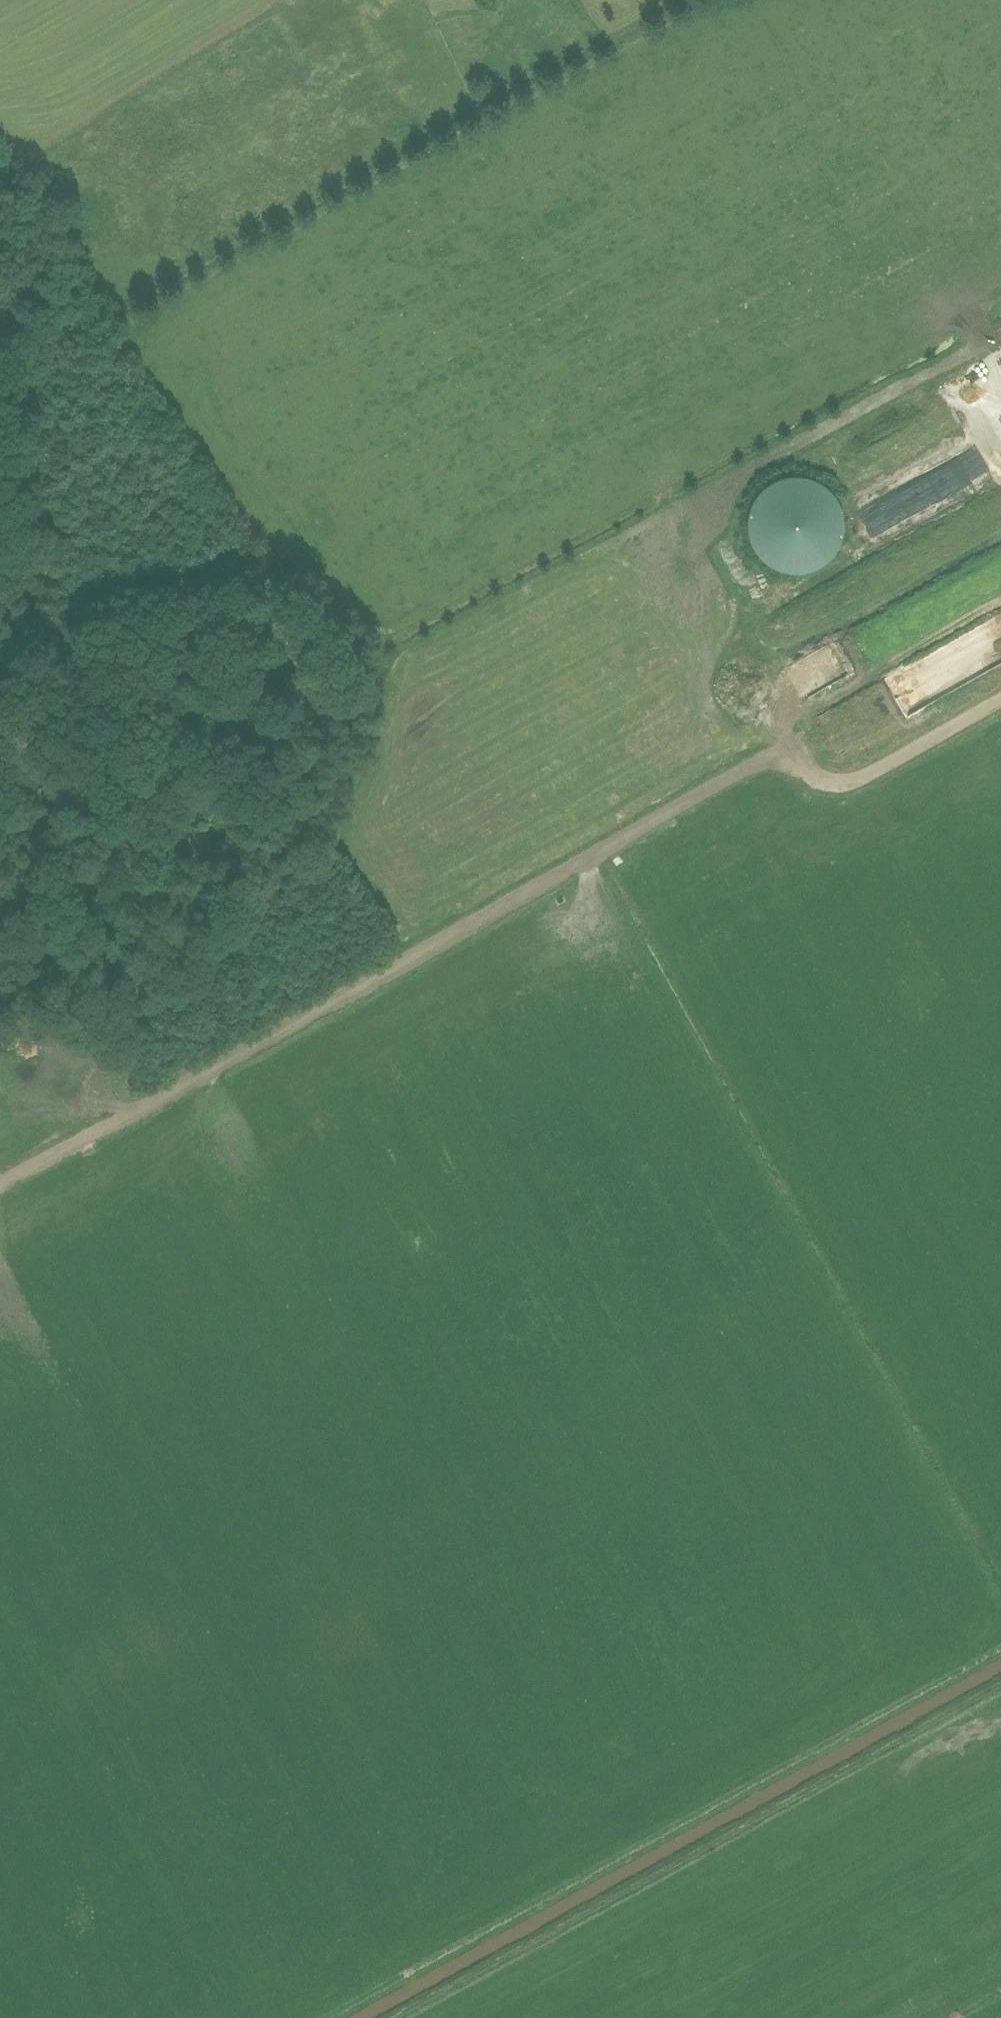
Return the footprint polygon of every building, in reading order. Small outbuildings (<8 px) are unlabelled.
[(847,546),(857,564),(902,539),(892,521),(847,546)]
